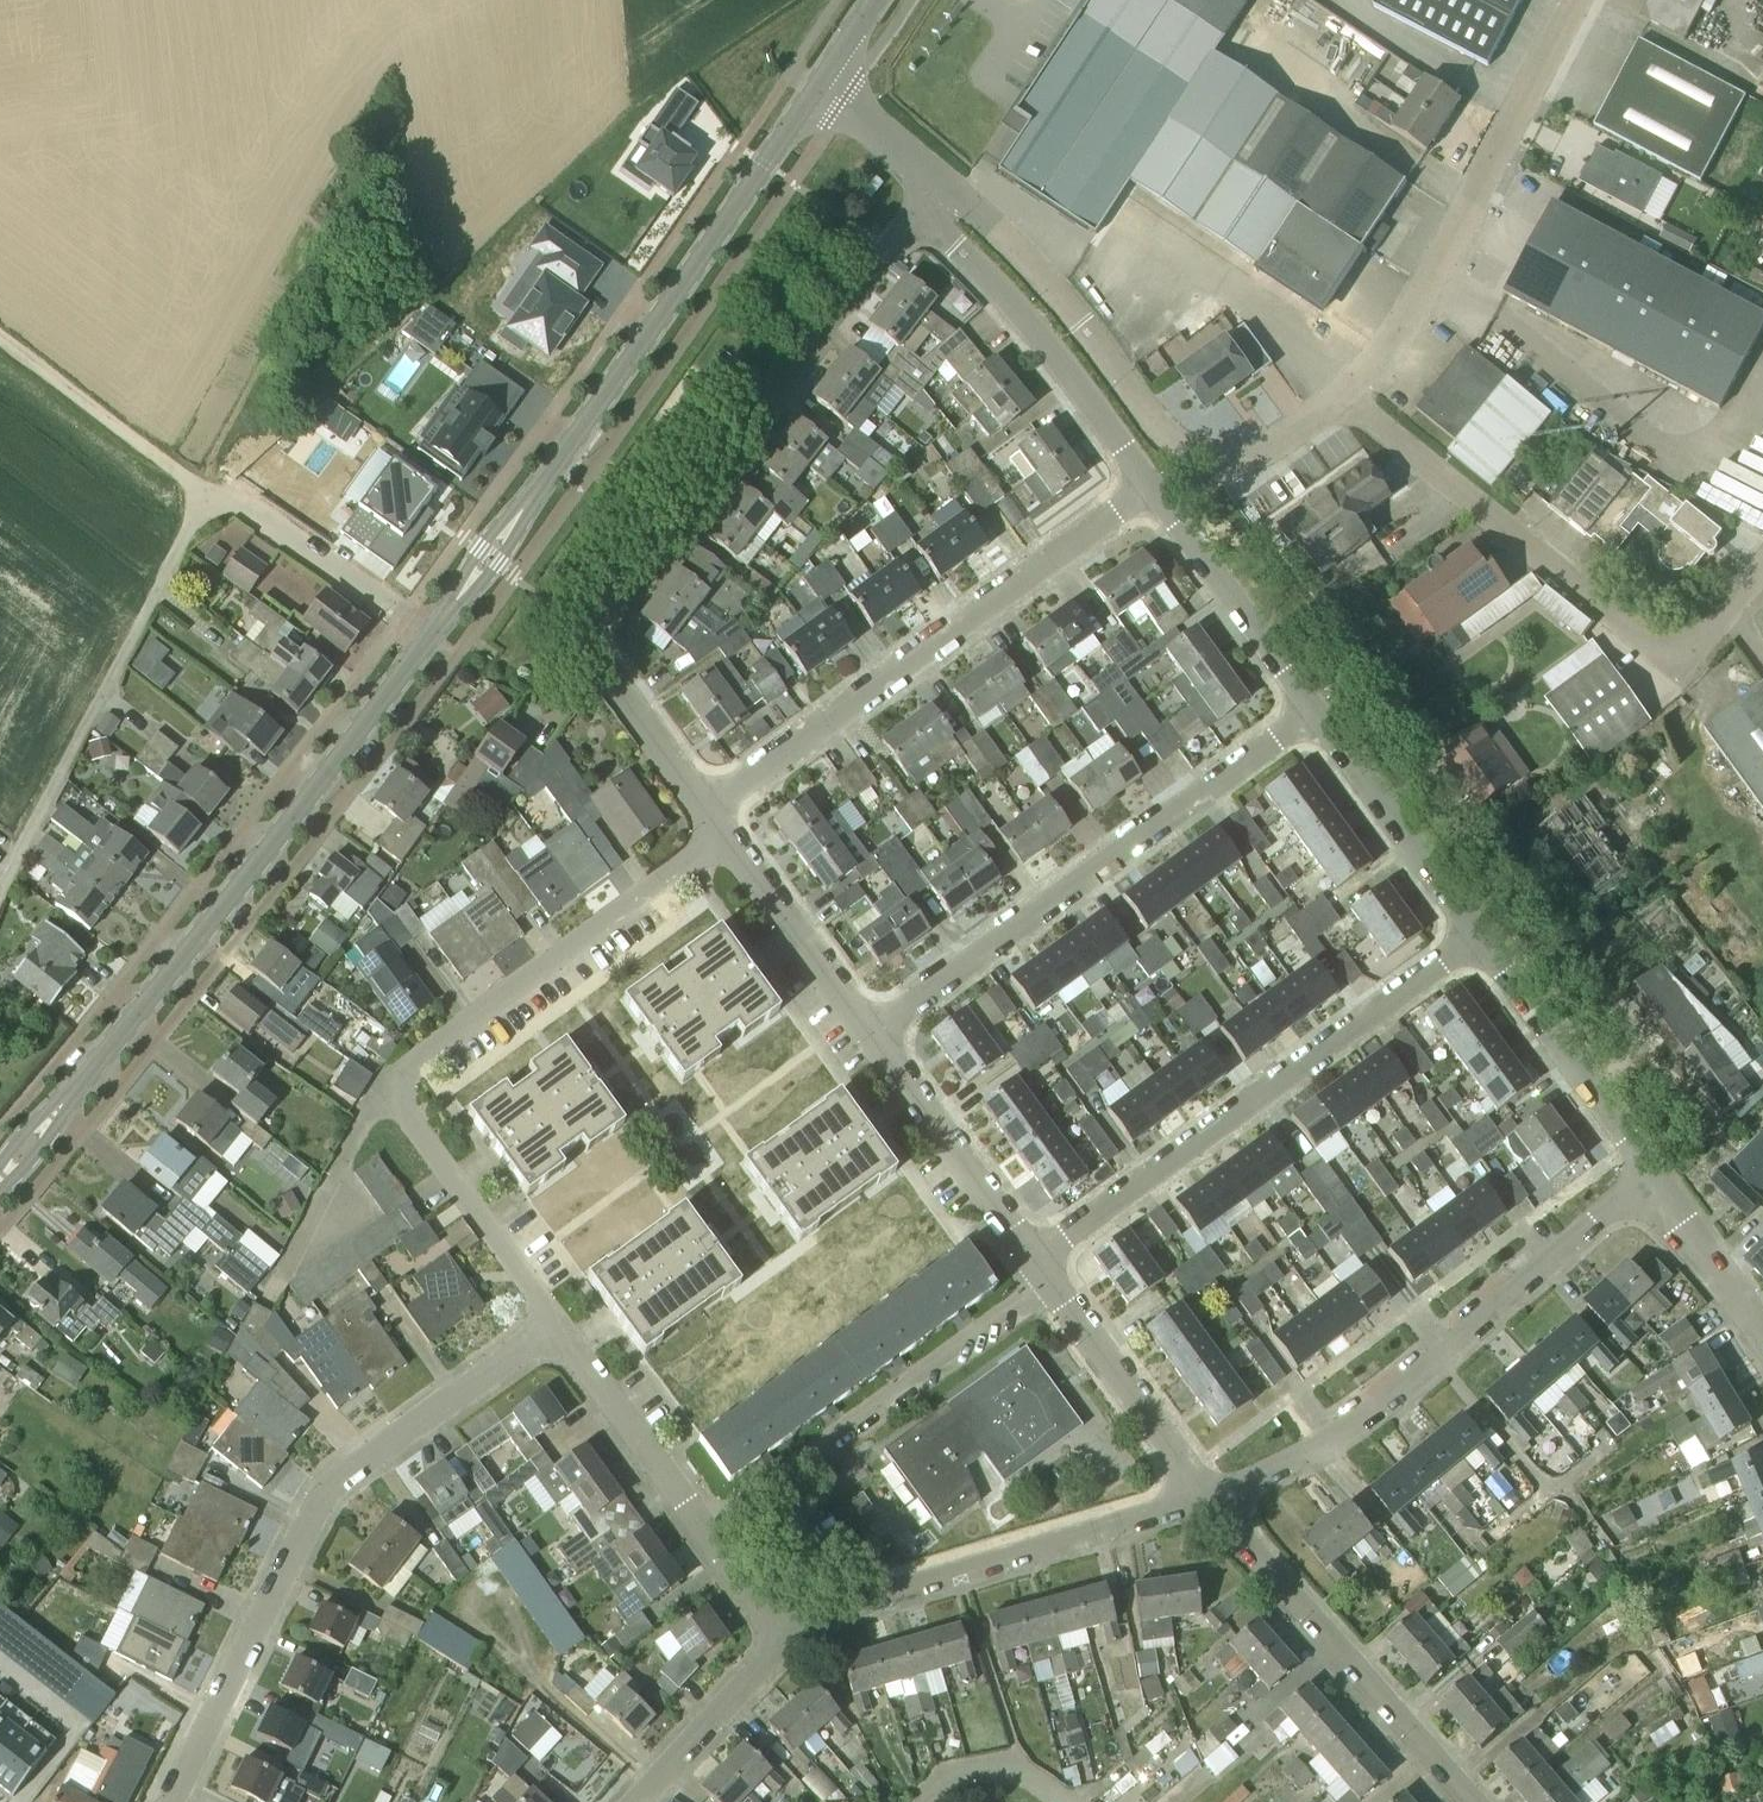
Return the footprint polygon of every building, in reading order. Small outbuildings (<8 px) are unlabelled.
[(1083,15),(1194,87),(1171,121),(1235,163),(1280,97),(1216,54),(1226,39),(1167,0),(1092,0),(1083,15)] [(1226,39),(1252,0),(1167,0),(1226,39)] [(1513,19),(1476,0),(1378,0),(1375,6),(1489,65),(1513,19)] [(1513,19),(1523,0),(1476,0),(1513,19)] [(1641,17),(1686,41),(1707,0),(1650,0),(1641,17)] [(1001,170),(1041,197),(1097,234),(1131,181),(1171,121),(1194,87),(1083,15),(1016,115),(1031,125),(1001,170)] [(1747,96),(1641,40),(1618,84),(1725,139),(1747,96)] [(1462,101),(1411,66),(1404,77),(1420,87),(1409,104),(1444,128),(1462,101)] [(1618,84),(1596,126),(1702,182),(1725,139),(1618,84)] [(676,90),(666,104),(688,119),(698,105),(676,90)] [(1235,163),(1363,248),(1408,181),(1280,97),(1235,163)] [(1384,108),(1376,118),(1428,152),(1444,128),(1409,104),(1399,118),(1384,108)] [(1363,248),(1235,163),(1171,121),(1131,181),(1196,224),(1323,308),(1363,248)] [(602,207),(634,230),(661,191),(656,185),(668,168),(637,141),(619,164),(629,172),(602,207)] [(1600,149),(1582,182),(1643,214),(1662,178),(1617,155),(1616,157),(1600,149)] [(1722,409),(1762,332),(1762,314),(1556,203),(1507,294),(1722,409)] [(1698,240),(1669,224),(1662,238),(1691,254),(1698,240)] [(599,276),(545,238),(529,261),(543,271),(532,286),(540,292),(500,350),(518,362),(526,351),(547,366),(583,315),(575,310),(599,276)] [(898,261),(890,272),(901,280),(909,269),(900,263),(898,261)] [(936,303),(904,278),(886,302),(918,326),(941,344),(935,349),(945,360),(970,343),(960,329),(956,333),(929,312),(936,303)] [(868,325),(895,345),(883,360),(898,372),(922,391),(937,371),(945,360),(935,349),(920,360),(902,347),(918,326),(886,302),(868,325)] [(441,347),(448,337),(420,317),(402,333),(431,354),(438,344),(441,347)] [(1254,379),(1273,365),(1274,364),(1245,325),(1211,350),(1212,350),(1180,373),(1206,408),(1251,375),(1254,379)] [(970,343),(945,360),(957,376),(965,384),(951,396),(970,418),(972,417),(1014,382),(995,359),(988,365),(970,343)] [(1459,442),(1450,453),(1495,489),(1500,483),(1518,460),(1554,415),(1469,346),(1418,409),(1459,442)] [(875,411),(893,387),(913,402),(922,391),(898,372),(889,383),(848,351),(829,375),(875,411)] [(957,376),(945,360),(937,371),(947,383),(957,376)] [(417,453),(461,484),(480,458),(484,461),(494,447),(490,444),(523,398),(480,366),(460,393),(455,390),(418,441),(423,445),(417,453)] [(843,442),(868,460),(878,447),(867,439),(858,431),(867,421),(875,411),(829,375),(812,397),(843,422),(853,429),(843,442)] [(1032,404),(1014,382),(972,417),(988,437),(1000,428),(1001,430),(1032,404)] [(836,452),(826,444),(795,419),(775,444),(807,469),(827,484),(845,460),(859,470),(856,476),(876,490),(888,475),(868,460),(843,442),(836,452)] [(1049,428),(1006,459),(1024,483),(1035,475),(1066,451),(1049,428)] [(931,438),(923,432),(917,439),(925,445),(931,438)] [(769,473),(760,485),(799,515),(808,502),(791,489),(807,469),(775,444),(759,465),(769,473)] [(979,461),(969,448),(944,465),(954,479),(979,461)] [(1066,451),(1035,475),(1052,498),(1083,475),(1066,451)] [(1622,529),(1630,520),(1663,547),(1661,549),(1660,552),(1660,554),(1660,557),(1660,558),(1660,561),(1661,562),(1661,564),(1663,566),(1665,568),(1667,570),(1668,571),(1670,571),(1672,572),(1674,573),(1677,573),(1680,573),(1681,572),(1682,572),(1685,571),(1686,570),(1688,568),(1693,572),(1704,559),(1706,560),(1708,560),(1710,560),(1712,559),(1712,558),(1713,558),(1714,557),(1714,555),(1715,554),(1715,553),(1714,552),(1714,551),(1714,550),(1712,549),(1719,540),(1683,511),(1685,508),(1649,478),(1645,483),(1629,470),(1622,478),(1594,455),(1552,507),(1587,536),(1590,532),(1617,554),(1632,537),(1622,529)] [(1518,460),(1500,483),(1524,503),(1543,479),(1518,460)] [(384,530),(400,541),(436,493),(391,461),(338,534),(366,555),(384,530)] [(963,492),(976,482),(988,474),(979,461),(954,479),(963,492)] [(1323,574),(1372,539),(1359,521),(1371,512),(1372,514),(1394,498),(1369,464),(1280,528),(1292,545),(1299,539),(1323,574)] [(901,478),(908,472),(903,465),(896,471),(901,478)] [(976,482),(994,504),(1004,496),(988,474),(976,482)] [(980,515),(994,504),(976,482),(963,492),(980,515)] [(788,528),(799,515),(760,485),(751,496),(741,488),(722,512),(754,537),(771,514),(788,528)] [(705,535),(736,559),(754,537),(722,512),(705,535)] [(895,512),(882,521),(900,546),(912,537),(895,512)] [(939,530),(963,563),(986,546),(963,513),(939,530)] [(870,530),(887,555),(900,546),(882,521),(870,530)] [(814,529),(807,537),(818,546),(825,538),(814,529)] [(939,580),(963,563),(939,530),(915,547),(939,580)] [(214,544),(205,557),(217,567),(227,553),(214,544)] [(268,567),(241,548),(221,576),(249,595),(268,567)] [(677,571),(658,594),(690,619),(727,571),(698,548),(679,572),(677,571)] [(1462,625),(1487,606),(1510,590),(1504,581),(1487,556),(1481,561),(1471,548),(1446,566),(1442,563),(1441,562),(1439,562),(1437,562),(1436,563),(1435,563),(1433,565),(1432,566),(1431,569),(1431,573),(1432,576),(1407,593),(1440,640),(1462,625)] [(1164,585),(1141,553),(1116,571),(1138,602),(1147,615),(1163,637),(1189,619),(1179,606),(1170,613),(1154,592),(1164,585)] [(1179,566),(1170,554),(1159,562),(1167,574),(1179,566)] [(845,586),(827,561),(815,570),(833,594),(845,586)] [(896,562),(873,579),(896,611),(920,594),(896,562)] [(803,578),(820,603),(833,594),(815,570),(803,578)] [(778,591),(752,571),(743,584),(768,603),(778,591)] [(1093,588),(1116,619),(1138,602),(1116,571),(1093,588)] [(1531,574),(1510,590),(1487,606),(1462,625),(1472,639),(1533,595),(1581,634),(1591,622),(1531,574)] [(174,584),(187,594),(193,585),(181,575),(174,584)] [(873,579),(850,596),(849,596),(872,628),(896,611),(873,579)] [(304,622),(344,653),(367,624),(327,593),(304,622)] [(641,617),(672,641),(685,652),(695,639),(707,655),(717,647),(741,630),(734,619),(709,636),(699,626),(690,619),(658,594),(641,617)] [(248,614),(257,621),(244,638),(313,693),(320,684),(323,687),(332,676),(328,673),(330,671),(329,670),(329,671),(302,650),(300,653),(277,635),(287,622),(257,601),(248,614)] [(1045,622),(1068,654),(1093,637),(1070,604),(1045,622)] [(805,627),(829,660),(853,642),(829,610),(805,627)] [(1068,654),(1045,622),(1023,639),(1051,678),(1073,661),(1068,654)] [(1455,653),(1472,641),(1462,626),(1444,638),(1455,653)] [(782,645),(805,677),(829,660),(805,627),(782,645)] [(1124,629),(1111,638),(1128,662),(1141,652),(1124,629)] [(1214,653),(1196,630),(1196,629),(1170,648),(1165,652),(1166,654),(1182,676),(1214,653)] [(726,659),(727,660),(751,643),(741,630),(717,647),(726,659)] [(1126,683),(1127,682),(1150,665),(1166,654),(1165,652),(1170,648),(1163,637),(1141,652),(1128,662),(1117,670),(1122,678),(1126,683)] [(249,673),(271,690),(269,692),(297,713),(313,693),(244,638),(228,659),(248,674),(249,673)] [(1128,662),(1111,638),(1099,646),(1113,665),(1117,670),(1128,662)] [(132,666),(147,679),(160,663),(169,651),(154,639),(132,666)] [(1547,698),(1593,764),(1651,723),(1593,642),(1541,679),(1552,694),(1547,698)] [(793,676),(775,651),(764,659),(782,684),(793,676)] [(1188,706),(1230,676),(1214,653),(1182,676),(1171,684),(1188,706)] [(1006,715),(1029,697),(1030,697),(1000,656),(976,673),(999,705),(1006,715)] [(744,684),(727,660),(726,659),(712,669),(713,671),(681,695),(699,718),(744,684)] [(749,681),(744,684),(699,718),(716,742),(748,718),(744,712),(762,700),(767,705),(787,691),(782,684),(764,659),(751,668),(756,675),(748,680),(749,681)] [(1113,665),(1090,681),(1099,695),(1109,688),(1122,678),(1117,670),(1113,665)] [(999,705),(976,673),(952,690),(975,722),(999,705)] [(1205,731),(1216,722),(1247,700),(1230,676),(1188,706),(1205,731)] [(1142,702),(1127,682),(1126,683),(1122,678),(1109,688),(1127,713),(1142,702)] [(1078,711),(1054,680),(1042,688),(1065,721),(1078,711)] [(477,699),(475,700),(490,718),(493,721),(509,706),(492,686),(477,699)] [(1705,729),(1762,808),(1762,687),(1705,729)] [(1030,697),(1029,697),(1053,730),(1065,721),(1042,688),(1030,697)] [(1097,697),(1114,722),(1128,741),(1142,732),(1127,713),(1109,688),(1099,695),(1097,697)] [(264,757),(281,734),(232,695),(205,730),(233,752),(243,740),(264,757)] [(1097,697),(1081,709),(1099,733),(1114,722),(1097,697)] [(929,707),(905,725),(938,771),(957,757),(959,761),(965,757),(976,774),(988,765),(971,740),(963,729),(952,738),(929,707)] [(121,720),(107,711),(97,728),(110,736),(121,720)] [(1162,762),(1186,744),(1168,721),(1144,738),(1162,762)] [(490,769),(500,776),(524,743),(499,725),(475,758),(443,805),(458,815),(490,769)] [(938,771),(905,725),(882,741),(905,773),(915,787),(938,771)] [(1477,808),(1482,805),(1519,779),(1521,782),(1531,774),(1501,732),(1491,739),(1482,727),(1443,754),(1453,769),(1445,775),(1459,795),(1465,791),(1477,808)] [(227,793),(194,767),(185,778),(166,763),(178,749),(156,731),(134,760),(158,778),(162,782),(198,810),(207,817),(227,793)] [(988,765),(1001,756),(983,731),(971,740),(988,765)] [(739,739),(746,749),(752,745),(755,742),(748,733),(739,739)] [(1084,752),(1115,796),(1139,779),(1107,735),(1084,752)] [(1069,781),(1092,813),(1115,796),(1084,752),(1065,766),(1044,738),(1028,749),(1051,780),(1061,772),(1069,781)] [(88,744),(91,762),(111,757),(107,739),(88,744)] [(580,805),(593,796),(568,763),(570,762),(555,741),(544,756),(580,805)] [(544,756),(529,746),(495,796),(510,807),(521,790),(544,756)] [(1051,780),(1028,749),(1015,758),(1038,789),(1051,780)] [(546,850),(578,896),(609,873),(597,856),(577,829),(591,819),(580,805),(544,756),(521,790),(529,800),(545,788),(572,824),(542,845),(546,850)] [(1001,756),(988,765),(994,772),(1007,763),(1001,756)] [(852,800),(876,783),(858,758),(834,776),(852,800)] [(406,761),(397,773),(375,802),(395,818),(376,844),(400,863),(426,829),(412,817),(428,796),(423,793),(433,781),(406,761)] [(1317,791),(1299,767),(1264,792),(1282,817),(1317,791)] [(440,789),(449,795),(462,777),(452,771),(440,789)] [(625,773),(593,796),(606,817),(628,848),(662,824),(625,773)] [(143,806),(159,818),(148,832),(178,855),(198,829),(188,821),(198,810),(162,782),(143,806)] [(937,816),(918,790),(906,799),(925,825),(937,816)] [(993,824),(969,791),(969,790),(956,800),(980,833),(993,824)] [(1335,816),(1317,791),(1282,817),(1299,841),(1335,816)] [(774,820),(791,844),(822,822),(805,798),(774,820)] [(1021,816),(1044,847),(1068,830),(1046,798),(1021,816)] [(1583,899),(1627,876),(1586,798),(1527,828),(1545,863),(1560,855),(1583,899)] [(894,807),(913,834),(921,828),(925,825),(906,799),(894,807)] [(941,856),(973,899),(997,882),(988,869),(1000,860),(980,833),(956,800),(944,809),(960,830),(955,833),(960,842),(941,856)] [(128,880),(147,854),(100,819),(93,829),(62,805),(51,820),(82,844),(128,880)] [(1248,842),(1260,833),(1242,808),(1230,818),(1248,842)] [(998,833),(1021,864),(1044,847),(1021,816),(998,833)] [(1352,840),(1335,816),(1299,841),(1317,866),(1352,840)] [(791,844),(808,867),(839,844),(822,822),(791,844)] [(1241,862),(1216,829),(1193,846),(1217,879),(1241,862)] [(808,867),(809,869),(825,891),(854,870),(862,880),(879,868),(870,855),(854,833),(839,844),(808,867)] [(1271,847),(1260,833),(1248,842),(1258,856),(1271,847)] [(36,846),(110,903),(128,880),(82,844),(74,856),(45,834),(36,846)] [(895,837),(870,855),(879,868),(892,858),(904,850),(895,837)] [(1370,865),(1352,840),(1317,866),(1335,890),(1370,865)] [(530,893),(548,918),(578,896),(546,850),(528,862),(519,849),(505,859),(492,842),(479,851),(516,902),(530,893)] [(89,931),(110,903),(36,846),(29,857),(54,876),(49,883),(63,894),(54,905),(89,931)] [(1217,879),(1193,846),(1170,863),(1194,896),(1217,879)] [(930,887),(951,916),(973,899),(941,856),(927,866),(922,860),(915,865),(904,850),(892,858),(918,895),(930,887)] [(459,913),(492,959),(523,936),(504,911),(516,902),(479,851),(461,865),(477,886),(483,895),(471,905),(459,913)] [(334,856),(319,875),(323,879),(309,896),(327,911),(341,893),(362,910),(379,890),(377,888),(383,882),(382,881),(391,870),(371,854),(362,865),(354,859),(348,867),(334,856)] [(881,918),(904,949),(928,932),(907,903),(918,895),(892,858),(879,868),(904,902),(881,918)] [(1194,896),(1170,863),(1146,880),(1171,913),(1194,896)] [(1298,881),(1298,880),(1289,867),(1274,878),(1284,891),(1298,881)] [(1265,876),(1264,877),(1252,886),(1270,910),(1283,901),(1265,876)] [(1123,897),(1147,930),(1171,913),(1146,880),(1123,897)] [(443,891),(437,882),(429,888),(435,897),(443,891)] [(841,914),(865,897),(856,884),(832,901),(841,914)] [(1384,884),(1349,909),(1367,934),(1402,909),(1384,884)] [(396,909),(403,899),(388,889),(381,899),(396,909)] [(1331,908),(1323,897),(1322,895),(1297,913),(1306,926),(1331,908)] [(425,931),(462,981),(492,959),(459,913),(448,898),(417,920),(406,905),(393,915),(394,916),(412,941),(425,931)] [(1306,926),(1315,939),(1340,921),(1331,908),(1306,926)] [(1386,959),(1420,934),(1402,909),(1367,934),(1386,959)] [(1240,910),(1228,919),(1238,934),(1251,925),(1240,910)] [(1132,957),(1148,977),(1160,969),(1142,945),(1132,952),(1127,945),(1128,944),(1104,911),(1080,928),(1112,972),(1132,957)] [(1306,926),(1297,913),(1285,922),(1303,947),(1315,939),(1306,926)] [(356,967),(399,1026),(433,1002),(397,951),(412,941),(394,916),(353,945),(365,961),(356,967)] [(858,936),(880,967),(904,949),(881,918),(858,936)] [(71,971),(83,955),(45,924),(31,941),(38,947),(13,978),(50,1008),(76,976),(71,971)] [(348,936),(333,925),(317,945),(333,957),(348,936)] [(1112,972),(1080,928),(1057,945),(1081,978),(1089,989),(1112,972)] [(659,973),(623,1000),(682,1081),(719,1055),(712,1046),(735,1029),(742,1038),(779,1011),(719,929),(683,956),(689,965),(666,982),(659,973)] [(1267,947),(1257,932),(1256,932),(1244,941),(1254,955),(1267,947)] [(1155,935),(1142,945),(1160,969),(1173,960),(1155,935)] [(1209,939),(1196,947),(1207,962),(1220,953),(1209,939)] [(250,970),(277,991),(298,965),(271,944),(250,970)] [(1057,945),(1033,962),(1058,995),(1081,978),(1057,945)] [(314,947),(302,962),(314,971),(326,956),(314,947)] [(1362,977),(1344,952),(1344,951),(1331,961),(1350,986),(1362,977)] [(1207,962),(1218,976),(1230,967),(1220,953),(1207,962)] [(1290,978),(1314,1011),(1337,994),(1313,961),(1290,978)] [(1010,979),(1034,1012),(1058,995),(1033,962),(1010,979)] [(1629,992),(1667,1045),(1679,1061),(1683,1058),(1700,1083),(1696,1085),(1721,1119),(1745,1102),(1741,1097),(1752,1090),(1724,1052),(1738,1042),(1723,1028),(1663,967),(1629,992)] [(1266,995),(1290,1028),(1314,1011),(1290,978),(1266,995)] [(1003,1020),(1016,1010),(998,985),(985,995),(1003,1020)] [(303,1039),(267,1011),(237,987),(218,1011),(248,1035),(255,1027),(291,1055),(303,1039)] [(1162,996),(1174,1012),(1186,1004),(1174,987),(1162,996)] [(1477,1013),(1459,989),(1424,1014),(1442,1039),(1477,1013)] [(1572,1000),(1575,1005),(1581,1014),(1591,1007),(1581,993),(1572,1000)] [(1218,1020),(1199,994),(1186,1004),(1204,1029),(1218,1020)] [(1131,995),(1117,1005),(1128,1019),(1141,1010),(1131,995)] [(1243,1012),(1267,1045),(1290,1028),(1266,995),(1243,1012)] [(1174,1012),(1193,1037),(1204,1029),(1186,1004),(1174,1012)] [(309,1031),(328,1045),(341,1028),(329,1019),(326,1024),(305,1009),(296,1022),(309,1031)] [(966,1009),(931,1034),(949,1059),(984,1034),(966,1009)] [(1128,1019),(1131,1023),(1138,1033),(1151,1025),(1141,1010),(1128,1019)] [(1219,1029),(1244,1062),(1267,1045),(1243,1012),(1219,1029)] [(1495,1037),(1477,1013),(1442,1039),(1460,1063),(1495,1037)] [(1092,1041),(1104,1032),(1093,1017),(1080,1026),(1092,1041)] [(1063,1050),(1044,1024),(1031,1033),(1040,1046),(1050,1059),(1063,1050)] [(1423,1053),(1405,1029),(1392,1038),(1410,1062),(1423,1053)] [(1040,1046),(1031,1033),(1007,1050),(1017,1064),(1040,1046)] [(967,1084),(1002,1059),(984,1034),(949,1059),(967,1084)] [(372,1037),(367,1044),(387,1059),(398,1045),(394,1040),(386,1041),(384,1043),(373,1035),(372,1037)] [(1513,1062),(1495,1037),(1460,1063),(1478,1087),(1513,1062)] [(1120,1053),(1110,1039),(1109,1038),(1096,1048),(1107,1062),(1120,1053)] [(503,1087),(467,1114),(526,1195),(563,1168),(557,1159),(580,1142),(587,1151),(623,1125),(564,1043),(527,1070),(534,1079),(522,1087),(510,1096),(503,1087)] [(1177,1060),(1201,1093),(1224,1076),(1200,1043),(1177,1060)] [(1017,1064),(1026,1076),(1050,1059),(1040,1046),(1017,1064)] [(276,1101),(251,1081),(261,1070),(234,1048),(212,1076),(237,1096),(230,1105),(248,1120),(256,1127),(256,1126),(276,1101)] [(1083,1095),(1084,1095),(1097,1086),(1090,1077),(1108,1063),(1107,1062),(1096,1048),(1078,1061),(1066,1070),(1083,1095)] [(1409,1083),(1384,1049),(1361,1066),(1385,1100),(1409,1083)] [(1067,1058),(1062,1050),(1050,1059),(1055,1066),(1067,1058)] [(1420,1076),(1421,1076),(1433,1067),(1423,1053),(1410,1062),(1420,1076)] [(1154,1077),(1177,1110),(1201,1093),(1177,1060),(1154,1077)] [(332,1087),(356,1102),(372,1076),(349,1062),(332,1087)] [(1531,1086),(1513,1062),(1478,1087),(1496,1112),(1531,1086)] [(1385,1100),(1361,1066),(1338,1083),(1362,1117),(1385,1100)] [(1130,1094),(1154,1127),(1177,1110),(1154,1077),(1130,1094)] [(1034,1103),(1016,1078),(981,1104),(999,1128),(1034,1103)] [(1063,1104),(1075,1095),(1065,1080),(1051,1089),(1063,1104)] [(1362,1117),(1338,1083),(1314,1100),(1339,1134),(1362,1117)] [(1437,1098),(1446,1111),(1461,1101),(1452,1088),(1437,1098)] [(823,1108),(792,1131),(761,1153),(760,1151),(742,1164),(799,1242),(817,1229),(815,1227),(876,1182),(878,1185),(896,1172),(839,1094),(821,1106),(823,1108)] [(1131,1144),(1154,1127),(1130,1094),(1107,1111),(1131,1144)] [(228,1123),(229,1122),(197,1095),(176,1121),(222,1158),(241,1135),(262,1150),(272,1139),(256,1126),(256,1127),(248,1120),(238,1131),(228,1123)] [(1339,1134),(1314,1100),(1291,1117),(1315,1151),(1339,1134)] [(1430,1100),(1417,1109),(1435,1134),(1448,1125),(1430,1100)] [(1067,1115),(1079,1107),(1074,1101),(1063,1109),(1067,1115)] [(999,1128),(1017,1153),(1052,1127),(1034,1103),(999,1128)] [(1547,1107),(1512,1133),(1530,1158),(1565,1132),(1547,1107)] [(1486,1116),(1465,1132),(1474,1144),(1495,1128),(1486,1116)] [(1510,1117),(1495,1128),(1504,1140),(1512,1133),(1518,1128),(1510,1117)] [(1078,1128),(1087,1140),(1099,1131),(1091,1119),(1078,1128)] [(1450,1143),(1459,1155),(1468,1168),(1483,1157),(1474,1144),(1465,1132),(1460,1125),(1445,1136),(1450,1143)] [(1017,1153),(1035,1178),(1070,1152),(1052,1127),(1017,1153)] [(1416,1143),(1405,1128),(1392,1137),(1403,1152),(1416,1143)] [(1474,1144),(1483,1157),(1505,1141),(1504,1140),(1495,1128),(1474,1144)] [(1087,1140),(1105,1164),(1117,1155),(1099,1131),(1087,1140)] [(1583,1157),(1565,1132),(1530,1158),(1548,1183),(1583,1157)] [(1748,1216),(1762,1201),(1762,1133),(1714,1183),(1748,1216)] [(1268,1134),(1244,1151),(1275,1194),(1280,1200),(1303,1184),(1328,1217),(1340,1208),(1328,1192),(1310,1167),(1298,1176),(1292,1168),(1268,1134)] [(140,1166),(170,1191),(170,1190),(181,1199),(172,1210),(194,1229),(224,1255),(257,1282),(270,1267),(238,1241),(241,1237),(215,1215),(211,1221),(190,1203),(216,1171),(196,1155),(190,1162),(162,1139),(140,1166)] [(1244,1151),(1221,1168),(1245,1202),(1252,1211),(1275,1194),(1244,1151)] [(1035,1178),(1052,1202),(1088,1177),(1070,1152),(1035,1178)] [(1433,1166),(1427,1158),(1422,1152),(1410,1161),(1421,1176),(1433,1166)] [(377,1156),(374,1158),(354,1173),(362,1185),(386,1168),(377,1156)] [(1328,1192),(1340,1183),(1322,1158),(1310,1167),(1328,1192)] [(1377,1159),(1364,1169),(1375,1183),(1387,1173),(1377,1159)] [(386,1168),(362,1185),(371,1198),(395,1181),(386,1168)] [(1245,1202),(1221,1168),(1198,1185),(1222,1219),(1245,1202)] [(1386,1199),(1387,1198),(1398,1189),(1387,1173),(1375,1183),(1386,1199)] [(1510,1173),(1498,1182),(1497,1182),(1515,1207),(1528,1197),(1510,1173)] [(371,1198),(380,1210),(403,1193),(395,1181),(371,1198)] [(1457,1198),(1481,1232),(1505,1214),(1480,1181),(1457,1198)] [(1222,1219),(1198,1185),(1174,1203),(1199,1236),(1222,1219)] [(163,1220),(153,1213),(123,1186),(101,1212),(132,1238),(133,1236),(154,1254),(159,1248),(170,1258),(194,1229),(172,1210),(163,1220)] [(412,1205),(405,1195),(403,1193),(380,1210),(384,1216),(389,1222),(400,1214),(410,1207),(412,1205)] [(283,1218),(299,1209),(292,1196),(276,1205),(283,1218)] [(1458,1249),(1481,1232),(1457,1198),(1434,1216),(1458,1249)] [(1382,1241),(1352,1200),(1351,1200),(1340,1208),(1352,1226),(1369,1250),(1382,1241)] [(1178,1231),(1160,1206),(1147,1216),(1165,1240),(1178,1231)] [(423,1224),(410,1207),(400,1214),(412,1232),(423,1224)] [(605,1266),(604,1265),(587,1277),(643,1355),(661,1342),(660,1340),(721,1296),(722,1298),(740,1285),(683,1207),(665,1220),(666,1222),(605,1266)] [(1329,1243),(1340,1235),(1357,1259),(1369,1250),(1352,1226),(1340,1208),(1328,1217),(1317,1225),(1329,1243)] [(384,1216),(382,1218),(370,1226),(387,1250),(399,1241),(412,1232),(400,1214),(389,1222),(384,1216)] [(1289,1214),(1276,1223),(1287,1238),(1300,1229),(1289,1214)] [(1410,1233),(1435,1266),(1458,1249),(1434,1216),(1410,1233)] [(399,1241),(413,1261),(439,1243),(425,1223),(423,1224),(412,1232),(399,1241)] [(387,1250),(370,1226),(359,1234),(375,1258),(387,1250)] [(1287,1238),(1294,1247),(1306,1239),(1300,1229),(1287,1238)] [(1092,1256),(1110,1281),(1145,1255),(1127,1230),(1092,1256)] [(1412,1283),(1435,1266),(1410,1233),(1387,1250),(1412,1283)] [(69,1250),(109,1284),(116,1277),(136,1294),(133,1299),(148,1313),(168,1290),(131,1259),(130,1261),(104,1239),(97,1247),(82,1234),(69,1250)] [(375,1258),(359,1234),(347,1243),(364,1266),(371,1261),(375,1258)] [(1317,1253),(1306,1239),(1294,1247),(1305,1262),(1317,1253)] [(1266,1254),(1255,1240),(1243,1249),(1253,1264),(1266,1254)] [(364,1266),(347,1243),(335,1251),(352,1275),(358,1271),(364,1266)] [(1748,1262),(1762,1277),(1762,1246),(1748,1262)] [(1212,1282),(1226,1272),(1226,1271),(1208,1247),(1194,1256),(1203,1269),(1212,1282)] [(994,1289),(984,1275),(964,1248),(898,1296),(928,1337),(994,1289)] [(335,1251),(323,1259),(340,1283),(352,1275),(335,1251)] [(404,1309),(429,1344),(483,1306),(447,1254),(412,1278),(424,1295),(404,1309)] [(257,1282),(224,1255),(214,1268),(247,1295),(257,1282)] [(1128,1306),(1163,1280),(1145,1255),(1110,1281),(1128,1306)] [(1171,1273),(1180,1285),(1203,1269),(1194,1256),(1171,1273)] [(340,1283),(323,1259),(311,1267),(328,1291),(340,1283)] [(1673,1306),(1659,1292),(1674,1277),(1658,1260),(1642,1275),(1630,1262),(1608,1282),(1634,1309),(1648,1324),(1656,1317),(1659,1321),(1673,1306)] [(388,1286),(371,1261),(364,1266),(358,1271),(375,1295),(388,1286)] [(1283,1278),(1273,1264),(1273,1263),(1260,1272),(1271,1287),(1283,1278)] [(311,1267),(300,1276),(316,1299),(328,1291),(311,1267)] [(1365,1318),(1389,1301),(1364,1268),(1341,1285),(1365,1318)] [(1180,1285),(1189,1299),(1212,1282),(1203,1269),(1180,1285)] [(1251,1317),(1263,1308),(1256,1298),(1271,1287),(1260,1272),(1245,1284),(1245,1283),(1232,1293),(1251,1317)] [(37,1308),(40,1311),(39,1314),(54,1328),(72,1344),(86,1328),(91,1333),(99,1324),(104,1329),(107,1325),(110,1329),(121,1317),(100,1299),(89,1312),(49,1276),(28,1300),(30,1301),(30,1305),(33,1308),(37,1308)] [(288,1284),(304,1308),(316,1299),(300,1276),(288,1284)] [(1586,1304),(1611,1331),(1628,1349),(1638,1339),(1622,1321),(1634,1309),(1608,1282),(1586,1304)] [(1318,1302),(1342,1335),(1365,1318),(1341,1285),(1318,1302)] [(406,1366),(370,1314),(376,1310),(363,1292),(323,1320),(369,1386),(372,1390),(406,1366)] [(898,1296),(832,1344),(862,1385),(928,1337),(898,1296)] [(240,1300),(231,1312),(241,1319),(250,1308),(240,1300)] [(1294,1319),(1319,1352),(1342,1335),(1318,1302),(1294,1319)] [(281,1350),(283,1349),(263,1329),(273,1314),(255,1305),(253,1304),(239,1328),(272,1362),(283,1352),(281,1350)] [(1145,1329),(1163,1354),(1198,1328),(1180,1304),(1145,1329)] [(1229,1327),(1242,1319),(1231,1304),(1219,1312),(1229,1327)] [(8,1328),(17,1336),(14,1339),(31,1352),(34,1349),(42,1355),(49,1347),(42,1340),(3,1308),(0,1313),(0,1337),(8,1328)] [(1602,1346),(1578,1318),(1555,1337),(1580,1366),(1592,1355),(1609,1375),(1620,1365),(1602,1346)] [(1686,1318),(1658,1337),(1676,1356),(1700,1340),(1686,1318)] [(1271,1336),(1296,1369),(1319,1352),(1294,1319),(1271,1336)] [(323,1320),(283,1349),(281,1350),(283,1352),(294,1363),(300,1359),(336,1410),(369,1386),(323,1320)] [(233,1415),(236,1417),(284,1454),(309,1422),(297,1412),(309,1401),(293,1382),(272,1362),(239,1328),(227,1349),(229,1350),(226,1355),(243,1368),(242,1370),(259,1383),(233,1415)] [(1198,1328),(1163,1354),(1181,1378),(1216,1353),(1198,1328)] [(233,1336),(222,1330),(214,1348),(224,1353),(232,1338),(233,1336)] [(1580,1366),(1555,1337),(1532,1357),(1557,1385),(1580,1366)] [(1257,1339),(1244,1348),(1255,1362),(1267,1353),(1257,1339)] [(164,1354),(149,1341),(140,1352),(154,1365),(164,1354)] [(862,1385),(832,1344),(766,1392),(795,1433),(862,1385)] [(1705,1347),(1673,1366),(1632,1391),(1639,1404),(1661,1390),(1670,1405),(1690,1393),(1721,1373),(1705,1347)] [(1025,1349),(1000,1367),(947,1405),(949,1408),(941,1414),(940,1409),(883,1450),(906,1482),(902,1485),(913,1500),(917,1498),(941,1530),(979,1501),(965,1469),(983,1456),(1003,1483),(1081,1427),(1025,1349)] [(75,1387),(88,1368),(64,1353),(51,1373),(75,1387)] [(1216,1353),(1181,1378),(1199,1403),(1234,1377),(1216,1353)] [(1267,1353),(1255,1362),(1272,1387),(1285,1378),(1267,1353)] [(1557,1385),(1532,1357),(1510,1377),(1534,1405),(1557,1385)] [(15,1378),(17,1379),(26,1386),(36,1393),(41,1386),(39,1385),(44,1379),(23,1365),(15,1378)] [(1721,1373),(1690,1393),(1705,1418),(1737,1399),(1721,1373)] [(1199,1403),(1217,1427),(1252,1402),(1234,1377),(1199,1403)] [(1534,1405),(1510,1377),(1487,1397),(1512,1425),(1528,1444),(1539,1435),(1522,1416),(1534,1405)] [(1567,1397),(1581,1413),(1590,1405),(1576,1389),(1567,1397)] [(511,1415),(454,1455),(482,1496),(495,1487),(478,1462),(510,1440),(517,1450),(534,1439),(564,1418),(545,1391),(511,1415)] [(766,1392),(701,1439),(700,1440),(729,1481),(795,1433),(766,1392)] [(1557,1405),(1566,1416),(1571,1420),(1581,1413),(1567,1397),(1557,1405)] [(1752,1424),(1737,1399),(1705,1418),(1692,1426),(1674,1437),(1680,1447),(1698,1436),(1707,1452),(1752,1424)] [(1632,1426),(1621,1413),(1607,1423),(1618,1437),(1632,1426)] [(1478,1452),(1494,1471),(1495,1473),(1497,1471),(1507,1463),(1489,1443),(1465,1414),(1442,1433),(1466,1462),(1478,1452)] [(1667,1426),(1674,1437),(1692,1426),(1685,1415),(1667,1426)] [(236,1417),(211,1449),(262,1489),(288,1456),(284,1454),(236,1417)] [(1466,1462),(1442,1433),(1419,1452),(1443,1481),(1466,1462)] [(200,1471),(207,1456),(180,1442),(172,1457),(200,1471)] [(555,1469),(550,1462),(538,1472),(539,1474),(534,1477),(556,1506),(571,1495),(603,1472),(585,1447),(555,1469)] [(1762,1484),(1762,1451),(1732,1464),(1708,1474),(1713,1487),(1737,1476),(1744,1492),(1762,1484)] [(1443,1481),(1419,1452),(1395,1471),(1419,1500),(1443,1481)] [(165,1471),(166,1471),(193,1483),(200,1471),(172,1457),(165,1471)] [(516,1490),(534,1477),(539,1474),(538,1472),(530,1461),(527,1464),(507,1478),(516,1490)] [(447,1528),(474,1509),(473,1509),(474,1509),(466,1498),(442,1464),(415,1483),(447,1528)] [(1372,1490),(1413,1539),(1423,1530),(1407,1510),(1419,1500),(1395,1471),(1372,1490)] [(621,1497),(603,1472),(571,1495),(580,1507),(567,1515),(581,1533),(558,1549),(567,1562),(610,1530),(598,1513),(621,1497)] [(256,1511),(200,1483),(182,1519),(233,1546),(237,1548),(256,1511)] [(1461,1484),(1451,1492),(1466,1509),(1475,1501),(1461,1484)] [(1744,1492),(1756,1520),(1762,1517),(1762,1484),(1744,1492)] [(504,1499),(495,1487),(482,1496),(486,1500),(491,1508),(504,1499)] [(853,1506),(857,1511),(859,1515),(869,1508),(871,1506),(872,1506),(863,1493),(861,1491),(848,1500),(853,1506)] [(1501,1500),(1509,1511),(1520,1502),(1512,1491),(1501,1500)] [(1466,1509),(1451,1492),(1442,1500),(1456,1517),(1466,1509)] [(474,1509),(473,1509),(474,1509),(502,1549),(514,1541),(491,1508),(486,1500),(474,1509)] [(1377,1555),(1388,1547),(1352,1503),(1328,1522),(1352,1551),(1365,1541),(1377,1555)] [(1621,1529),(1637,1521),(1630,1507),(1614,1516),(1621,1529)] [(1565,1533),(1567,1534),(1581,1525),(1572,1513),(1565,1511),(1559,1531),(1565,1533)] [(0,1512),(0,1547),(2,1548),(18,1527),(0,1512)] [(1717,1522),(1722,1534),(1742,1526),(1736,1514),(1717,1522)] [(418,1545),(420,1542),(387,1516),(367,1542),(401,1567),(418,1545)] [(178,1517),(160,1554),(215,1582),(233,1546),(182,1519),(178,1517)] [(1762,1537),(1762,1517),(1756,1520),(1742,1526),(1722,1534),(1726,1545),(1745,1536),(1747,1541),(1762,1535),(1762,1537)] [(1304,1541),(1340,1585),(1349,1577),(1338,1563),(1352,1551),(1328,1522),(1304,1541)] [(131,1536),(139,1541),(145,1529),(137,1525),(131,1536)] [(646,1531),(623,1547),(610,1530),(567,1562),(575,1575),(598,1558),(611,1574),(623,1566),(632,1578),(664,1555),(646,1531)] [(133,1618),(185,1644),(204,1606),(144,1576),(151,1564),(124,1550),(122,1553),(94,1532),(83,1546),(135,1572),(116,1608),(133,1618)] [(158,1550),(139,1541),(131,1536),(124,1550),(151,1564),(158,1550)] [(468,1574),(445,1541),(432,1549),(455,1582),(468,1574)] [(514,1541),(502,1549),(489,1558),(498,1571),(523,1553),(514,1541)] [(401,1567),(367,1542),(349,1566),(382,1591),(401,1567)] [(1600,1556),(1593,1548),(1581,1557),(1588,1566),(1600,1556)] [(1611,1550),(1603,1555),(1612,1568),(1620,1562),(1611,1550)] [(1746,1568),(1740,1552),(1709,1563),(1714,1579),(1721,1576),(1746,1568)] [(531,1566),(523,1553),(498,1571),(507,1583),(531,1566)] [(39,1579),(53,1571),(44,1555),(30,1564),(39,1579)] [(651,1605),(650,1604),(682,1580),(664,1555),(632,1578),(640,1589),(614,1608),(628,1627),(614,1636),(623,1649),(652,1628),(641,1612),(651,1605)] [(1467,1559),(1441,1578),(1456,1596),(1481,1575),(1467,1559)] [(1612,1571),(1601,1559),(1589,1569),(1600,1582),(1612,1571)] [(540,1578),(531,1566),(507,1583),(516,1595),(540,1578)] [(1746,1568),(1721,1576),(1726,1592),(1751,1583),(1746,1568)] [(562,1583),(555,1571),(543,1578),(551,1590),(562,1583)] [(549,1590),(540,1578),(516,1595),(524,1608),(549,1590)] [(1200,1615),(1195,1578),(1164,1582),(1169,1620),(1200,1615)] [(1133,1586),(1143,1651),(1173,1647),(1169,1620),(1164,1582),(1133,1586)] [(1105,1586),(1076,1594),(1086,1631),(1101,1687),(1110,1684),(1103,1662),(1100,1663),(1091,1630),(1102,1627),(1106,1644),(1120,1640),(1105,1586)] [(1626,1593),(1629,1601),(1632,1608),(1646,1602),(1640,1587),(1626,1593)] [(558,1602),(549,1590),(524,1608),(533,1620),(558,1602)] [(1076,1594),(1046,1602),(1056,1639),(1086,1631),(1076,1594)] [(1612,1603),(1619,1614),(1631,1607),(1624,1596),(1612,1603)] [(566,1615),(558,1602),(533,1620),(542,1632),(566,1615)] [(1046,1602),(1017,1610),(1027,1647),(1056,1639),(1046,1602)] [(1452,1626),(1431,1603),(1389,1640),(1409,1663),(1452,1626)] [(3,1620),(8,1612),(0,1606),(0,1617),(3,1620)] [(344,1650),(357,1623),(321,1606),(308,1632),(344,1650)] [(381,1620),(412,1635),(416,1638),(423,1624),(387,1606),(381,1620)] [(1227,1623),(1214,1608),(1203,1617),(1216,1633),(1227,1623)] [(1027,1647),(1017,1610),(987,1618),(1002,1673),(1015,1669),(1010,1652),(1027,1647)] [(1535,1611),(1511,1632),(1497,1643),(1511,1659),(1549,1628),(1535,1611)] [(8,1612),(3,1620),(18,1632),(24,1624),(20,1621),(18,1620),(8,1612)] [(693,1662),(726,1639),(706,1612),(691,1623),(690,1621),(669,1636),(680,1651),(653,1679),(672,1696),(698,1668),(693,1662)] [(432,1613),(416,1638),(415,1639),(428,1647),(445,1621),(432,1613)] [(575,1627),(566,1615),(542,1632),(550,1645),(575,1627)] [(133,1618),(114,1654),(171,1682),(189,1646),(185,1644),(133,1618)] [(381,1620),(374,1634),(404,1649),(412,1635),(381,1620)] [(1256,1620),(1213,1657),(1222,1667),(1236,1655),(1247,1668),(1276,1643),(1256,1620)] [(458,1629),(445,1621),(428,1647),(441,1656),(458,1629)] [(1491,1633),(1497,1641),(1510,1631),(1503,1623),(1491,1633)] [(24,1624),(18,1632),(33,1643),(39,1636),(24,1624)] [(975,1681),(959,1626),(930,1635),(941,1672),(957,1667),(962,1685),(975,1681)] [(1452,1626),(1409,1663),(1429,1686),(1472,1650),(1463,1639),(1452,1626)] [(559,1657),(584,1639),(575,1627),(550,1645),(559,1657)] [(1651,1633),(1652,1636),(1655,1645),(1670,1641),(1666,1628),(1651,1633)] [(471,1637),(458,1629),(441,1656),(454,1664),(471,1637)] [(941,1672),(930,1635),(901,1643),(912,1680),(916,1695),(922,1715),(934,1711),(924,1677),(941,1672)] [(1746,1658),(1762,1653),(1762,1635),(1741,1643),(1746,1658)] [(39,1636),(33,1643),(48,1655),(54,1648),(39,1636)] [(108,1649),(81,1636),(69,1660),(84,1672),(87,1674),(95,1677),(108,1649)] [(609,1658),(623,1649),(614,1636),(601,1646),(609,1658)] [(454,1664),(467,1672),(484,1646),(471,1637),(454,1664)] [(882,1689),(897,1685),(912,1680),(901,1643),(872,1652),(882,1689)] [(1245,1694),(1254,1703),(1297,1666),(1276,1643),(1247,1668),(1259,1682),(1245,1694)] [(54,1648),(48,1655),(64,1667),(69,1660),(54,1648)] [(1150,1677),(1155,1676),(1159,1675),(1155,1650),(1135,1653),(1139,1678),(1150,1677)] [(842,1660),(858,1715),(871,1711),(866,1694),(882,1689),(872,1652),(842,1660)] [(1072,1653),(1060,1656),(1065,1675),(1077,1673),(1072,1653)] [(1735,1664),(1737,1670),(1739,1678),(1740,1681),(1762,1673),(1762,1655),(1735,1664)] [(1053,1679),(1065,1675),(1060,1656),(1048,1660),(1053,1679)] [(281,1687),(318,1706),(332,1678),(295,1659),(281,1687)] [(69,1660),(64,1667),(79,1679),(84,1672),(69,1660)] [(1126,1695),(1133,1693),(1141,1692),(1139,1682),(1139,1681),(1135,1661),(1120,1664),(1125,1689),(1126,1695)] [(1442,1702),(1462,1725),(1492,1701),(1506,1688),(1486,1665),(1442,1702)] [(1200,1677),(1191,1666),(1171,1683),(1180,1694),(1200,1677)] [(377,1682),(351,1669),(343,1686),(369,1698),(377,1682)] [(1737,1670),(1729,1673),(1732,1681),(1739,1678),(1737,1670)] [(653,1717),(633,1698),(641,1689),(622,1671),(615,1679),(593,1702),(597,1705),(632,1739),(653,1717)] [(84,1672),(79,1679),(94,1691),(100,1684),(87,1674),(84,1672)] [(554,1686),(565,1696),(575,1685),(565,1675),(554,1686)] [(1061,1708),(1065,1707),(1074,1704),(1065,1675),(1053,1679),(1061,1708)] [(1670,1704),(1684,1695),(1672,1675),(1658,1684),(1670,1704)] [(1690,1684),(1697,1700),(1712,1694),(1706,1677),(1690,1684)] [(100,1684),(94,1691),(110,1703),(115,1696),(112,1693),(100,1684)] [(841,1737),(851,1728),(814,1684),(790,1705),(815,1734),(828,1723),(841,1737)] [(1306,1684),(1264,1722),(1273,1733),(1279,1727),(1290,1740),(1298,1733),(1327,1707),(1306,1684)] [(593,1702),(575,1685),(565,1696),(586,1716),(597,1705),(593,1702)] [(1482,1749),(1526,1712),(1517,1702),(1519,1699),(1508,1687),(1506,1688),(1492,1701),(1462,1725),(1482,1749)] [(661,1707),(670,1698),(662,1690),(653,1700),(661,1707)] [(922,1715),(916,1695),(902,1699),(908,1719),(922,1715)] [(0,1698),(0,1787),(11,1795),(14,1797),(57,1743),(0,1698)] [(1675,1701),(1652,1715),(1641,1723),(1650,1738),(1662,1729),(1684,1716),(1675,1701)] [(1570,1704),(1558,1714),(1568,1725),(1580,1715),(1570,1704)] [(767,1725),(804,1769),(815,1759),(802,1745),(815,1734),(790,1705),(767,1725)] [(1346,1730),(1327,1707),(1298,1733),(1317,1756),(1346,1730)] [(256,1736),(304,1759),(315,1738),(318,1733),(336,1742),(356,1752),(363,1738),(310,1712),(304,1726),(270,1709),(256,1736)] [(1710,1718),(1717,1740),(1740,1732),(1733,1711),(1710,1718)] [(513,1737),(512,1738),(528,1753),(551,1729),(534,1714),(513,1737)] [(1067,1729),(1079,1725),(1076,1714),(1064,1718),(1067,1729)] [(1615,1741),(1632,1727),(1622,1715),(1606,1730),(1615,1741)] [(1227,1717),(1209,1733),(1200,1741),(1210,1751),(1218,1744),(1236,1728),(1227,1717)] [(1560,1752),(1538,1727),(1496,1764),(1517,1790),(1546,1764),(1560,1752)] [(506,1733),(495,1728),(489,1741),(499,1746),(506,1733)] [(1367,1753),(1346,1730),(1317,1756),(1338,1779),(1367,1753)] [(1163,1732),(1145,1747),(1145,1748),(1153,1757),(1157,1754),(1172,1742),(1163,1732)] [(110,1737),(105,1748),(115,1754),(121,1742),(110,1737)] [(492,1801),(543,1801),(530,1790),(513,1775),(527,1760),(504,1739),(492,1763),(509,1780),(491,1801),(492,1801)] [(365,1740),(359,1752),(354,1761),(381,1774),(391,1752),(365,1740)] [(1602,1756),(1606,1752),(1596,1740),(1555,1775),(1546,1764),(1517,1790),(1528,1801),(1548,1801),(1602,1756)] [(1226,1742),(1221,1746),(1205,1760),(1204,1761),(1216,1775),(1238,1756),(1226,1742)] [(744,1745),(722,1767),(750,1794),(761,1782),(774,1795),(784,1784),(744,1745)] [(115,1754),(101,1747),(88,1774),(72,1766),(54,1801),(92,1801),(115,1754)] [(1181,1778),(1200,1763),(1188,1748),(1171,1763),(1181,1778)] [(1367,1753),(1338,1779),(1349,1792),(1337,1801),(1358,1801),(1387,1776),(1367,1753)] [(92,1801),(124,1801),(118,1799),(129,1777),(125,1775),(132,1762),(122,1757),(115,1754),(92,1801)] [(1575,1798),(1612,1767),(1602,1756),(1548,1801),(1579,1801),(1575,1798)] [(1304,1768),(1296,1758),(1281,1770),(1290,1781),(1304,1768)] [(282,1778),(245,1760),(231,1788),(258,1801),(299,1801),(304,1793),(319,1801),(327,1785),(300,1771),(294,1784),(282,1778)] [(861,1762),(849,1771),(867,1795),(868,1796),(881,1786),(861,1762)] [(814,1766),(799,1780),(820,1801),(835,1787),(814,1766)] [(713,1801),(758,1801),(750,1794),(722,1767),(700,1789),(713,1801)] [(1313,1777),(1304,1768),(1290,1781),(1298,1791),(1313,1777)] [(1122,1795),(1136,1782),(1129,1773),(1114,1786),(1122,1795)] [(1745,1787),(1741,1773),(1719,1780),(1724,1793),(1745,1787)] [(859,1799),(866,1794),(858,1783),(850,1788),(859,1799)] [(1656,1793),(1649,1784),(1634,1796),(1638,1801),(1645,1801),(1656,1793)] [(1249,1794),(1242,1786),(1224,1801),(1240,1801),(1249,1794)] [(1391,1801),(1410,1801),(1402,1793),(1391,1801)]
